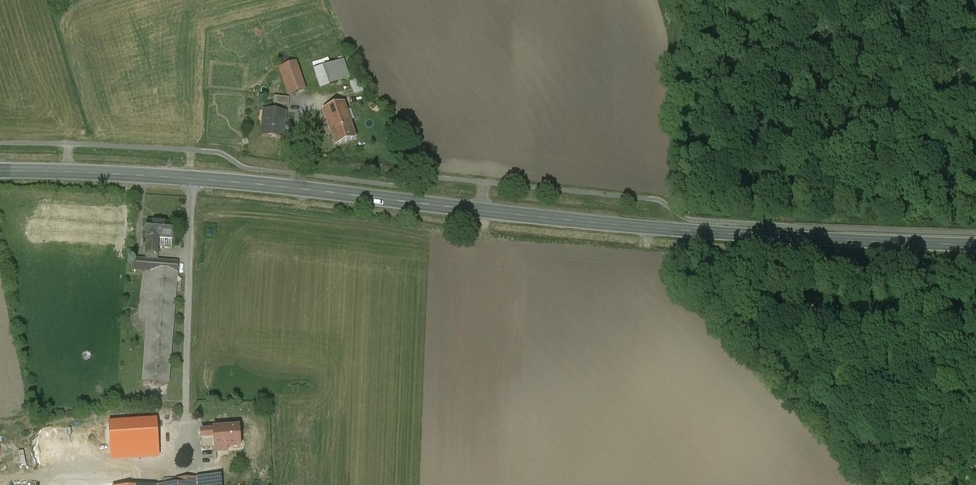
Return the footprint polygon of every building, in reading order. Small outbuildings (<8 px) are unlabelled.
[(343,60),(324,66),(329,85),(349,78),(343,60)] [(305,91),(296,62),(279,68),(289,97),(305,91)] [(289,99),(275,97),(274,105),(289,106),(289,99)] [(343,103),(323,110),(335,146),(356,139),(343,103)] [(285,112),(264,110),(261,136),(282,138),(285,112)] [(148,222),(145,253),(157,254),(159,238),(173,239),(174,224),(148,222)] [(132,269),(144,270),(178,273),(179,263),(157,261),(145,260),(133,259),(132,269)] [(168,383),(178,273),(144,270),(140,318),(148,318),(143,382),(168,383)] [(240,448),(239,430),(239,428),(230,429),(230,430),(214,432),(214,437),(215,448),(215,450),(217,450),(216,448),(220,448),(220,449),(239,448),(240,448)] [(240,448),(239,448),(239,453),(246,453),(246,454),(258,454),(257,441),(264,441),(263,428),(239,430),(240,448)] [(8,441),(21,440),(21,433),(7,433),(8,441)] [(215,448),(214,437),(202,438),(202,449),(215,448)] [(229,468),(229,460),(215,461),(215,468),(229,468)] [(174,484),(220,484),(220,476),(176,479),(177,484),(174,484)]
